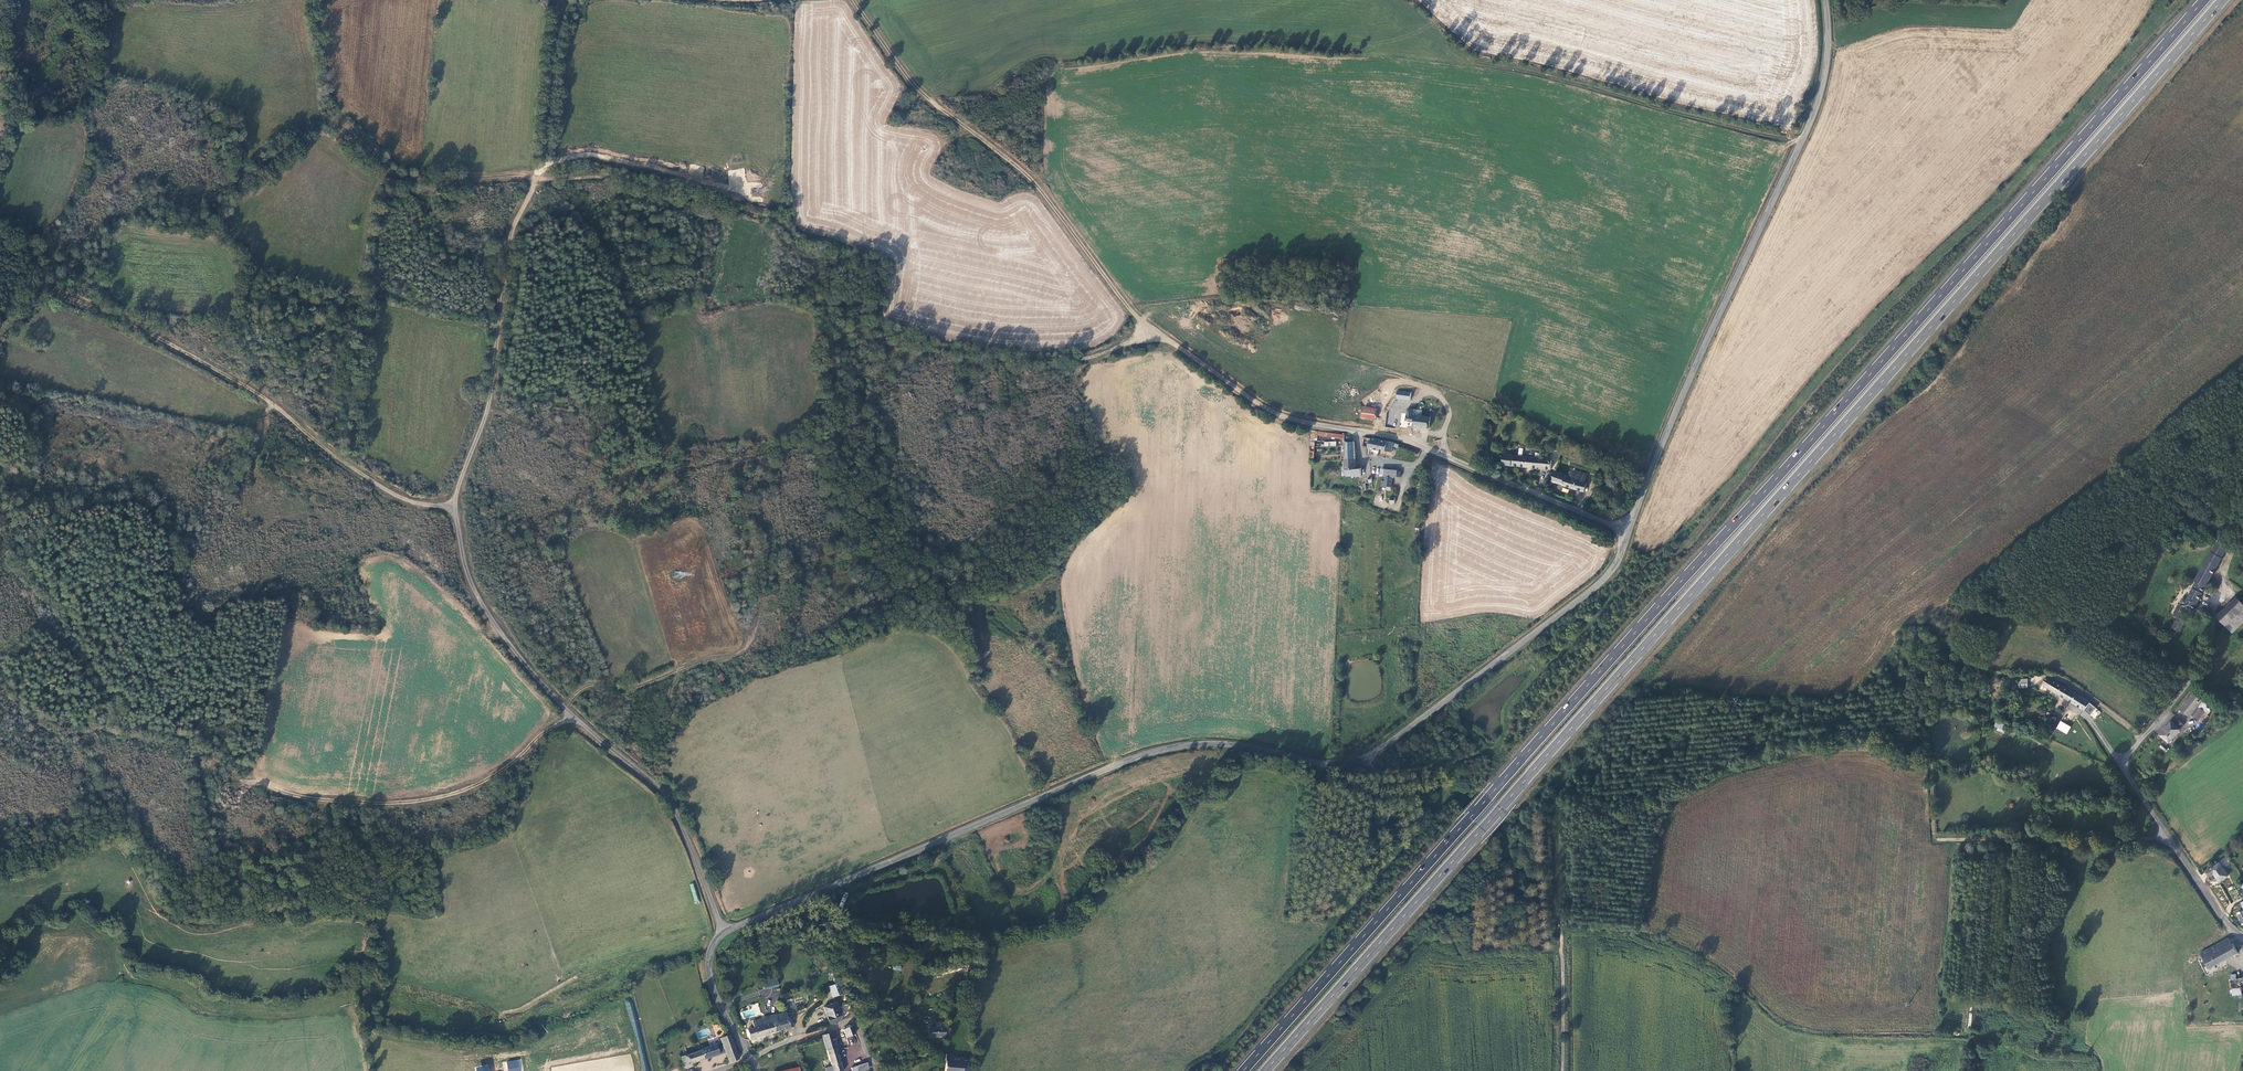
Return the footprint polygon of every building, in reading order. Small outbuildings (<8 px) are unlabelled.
[(703,176),(704,167),(695,166),(694,175),(703,176)] [(751,189),(751,196),(762,197),(763,189),(751,189)] [(1396,399),(1410,400),(1411,392),(1397,390),(1396,399)] [(1363,419),(1369,420),(1375,420),(1377,410),(1364,408),(1363,419)] [(1415,427),(1430,429),(1432,418),(1416,416),(1415,427)] [(1345,439),(1345,435),(1311,430),(1311,461),(1318,461),(1318,436),(1345,439)] [(1368,448),(1382,451),(1384,441),(1370,438),(1368,448)] [(1392,452),(1393,443),(1391,442),(1384,441),(1382,451),(1392,452)] [(1345,442),(1346,459),(1355,459),(1355,442),(1345,442)] [(1552,469),(1553,459),(1504,454),(1503,464),(1552,469)] [(1346,470),(1356,469),(1355,459),(1346,459),(1346,470)] [(1399,470),(1385,469),(1385,477),(1398,478),(1399,470)] [(1567,475),(1556,472),(1553,482),(1585,492),(1588,482),(1586,482),(1588,474),(1575,470),(1573,477),(1566,476),(1567,475)] [(1349,483),(1358,483),(1358,474),(1349,475),(1349,483)] [(2203,593),(2227,548),(2221,544),(2217,543),(2195,581),(2197,583),(2184,605),(2184,606),(2186,607),(2193,611),(2196,605),(2203,593)] [(2217,617),(2232,633),(2242,622),(2242,604),(2237,598),(2217,617)] [(2180,618),(2186,607),(2184,606),(2184,605),(2181,604),(2174,615),(2179,618),(2180,618)] [(2185,622),(2180,618),(2179,618),(2173,628),(2180,632),(2185,622)] [(2017,679),(2018,688),(2028,687),(2027,678),(2017,679)] [(2053,680),(2046,678),(2039,690),(2045,694),(2048,689),(2071,702),(2076,693),(2070,689),(2053,680)] [(2205,699),(2206,697),(2196,690),(2181,709),(2190,717),(2192,715),(2199,720),(2199,719),(2206,711),(2199,706),(2205,699)] [(1937,703),(1940,699),(1934,692),(1931,696),(1937,703)] [(2085,710),(2090,702),(2076,693),(2071,702),(2085,710)] [(2215,707),(2205,699),(2199,706),(2206,711),(2209,713),(2215,707)] [(2203,721),(2209,713),(2206,711),(2199,719),(2203,721)] [(1993,728),(2004,732),(2006,726),(1995,721),(1993,728)] [(2056,729),(2067,734),(2071,726),(2060,721),(2056,729)] [(2172,722),(2160,735),(2169,742),(2184,725),(2179,721),(2176,725),(2172,722)] [(2219,863),(2207,872),(2209,877),(2214,873),(2220,882),(2228,876),(2219,863)] [(2200,949),(2201,953),(2229,938),(2227,934),(2200,949)] [(2229,938),(2201,953),(2210,969),(2239,954),(2231,939),(2230,940),(2229,938)] [(763,981),(765,990),(779,985),(777,977),(763,981)] [(827,988),(831,999),(842,995),(838,984),(827,988)] [(824,1008),(830,1025),(843,1020),(840,1012),(842,1012),(839,1007),(837,1007),(835,1003),(824,1008)] [(788,1018),(786,1012),(775,1015),(777,1022),(779,1031),(794,1027),(792,1017),(788,1018)] [(762,1018),(762,1020),(764,1025),(777,1022),(775,1015),(762,1018)] [(750,1039),(779,1031),(777,1022),(764,1025),(762,1020),(753,1022),(754,1028),(747,1030),(750,1039)] [(847,1038),(856,1034),(853,1026),(843,1031),(847,1038)] [(935,1038),(945,1038),(945,1036),(945,1028),(935,1028),(935,1038)] [(836,1047),(831,1033),(822,1036),(826,1051),(836,1047)] [(702,1050),(681,1057),(684,1066),(725,1053),(729,1063),(739,1059),(730,1035),(720,1038),(722,1044),(717,1046),(716,1045),(702,1049),(702,1050)] [(833,1070),(844,1070),(836,1047),(826,1051),(833,1070)] [(946,1054),(945,1070),(963,1070),(963,1060),(963,1058),(953,1057),(953,1054),(946,1054)] [(518,1060),(507,1062),(508,1070),(520,1070),(518,1060)] [(870,1069),(867,1063),(852,1068),(853,1070),(865,1070),(870,1069)]
